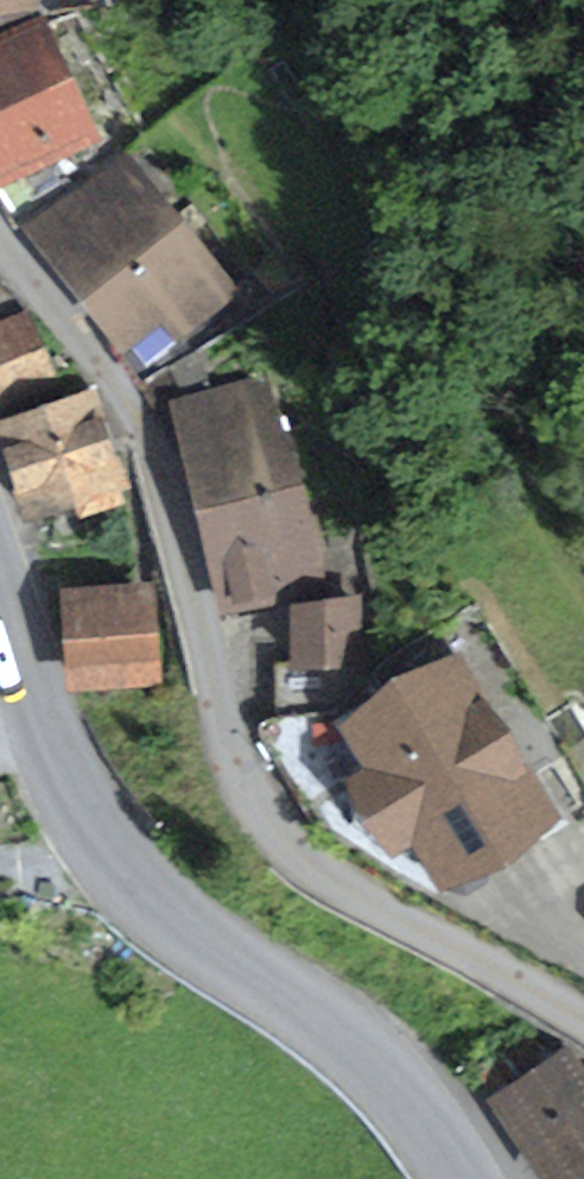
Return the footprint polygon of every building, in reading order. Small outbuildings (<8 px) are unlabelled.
[(0,45),(0,174),(89,132),(40,27),(0,45)] [(227,287),(126,159),(37,228),(138,357),(227,287)] [(0,325),(0,401),(52,379),(25,315),(0,325)] [(268,381),(183,400),(229,597),(314,577),(268,381)] [(0,427),(0,431),(28,512),(119,481),(90,396),(0,427)] [(151,577),(66,581),(71,683),(155,679),(151,577)] [(360,602),(300,604),(301,660),(361,659),(360,602)] [(449,660),(351,720),(383,772),(362,785),(409,861),(431,847),(461,896),(560,835),(523,775),(536,767),(492,695),(477,705),(449,660)] [(497,1106),(550,1178),(583,1178),(583,1078),(567,1055),(497,1106)]
